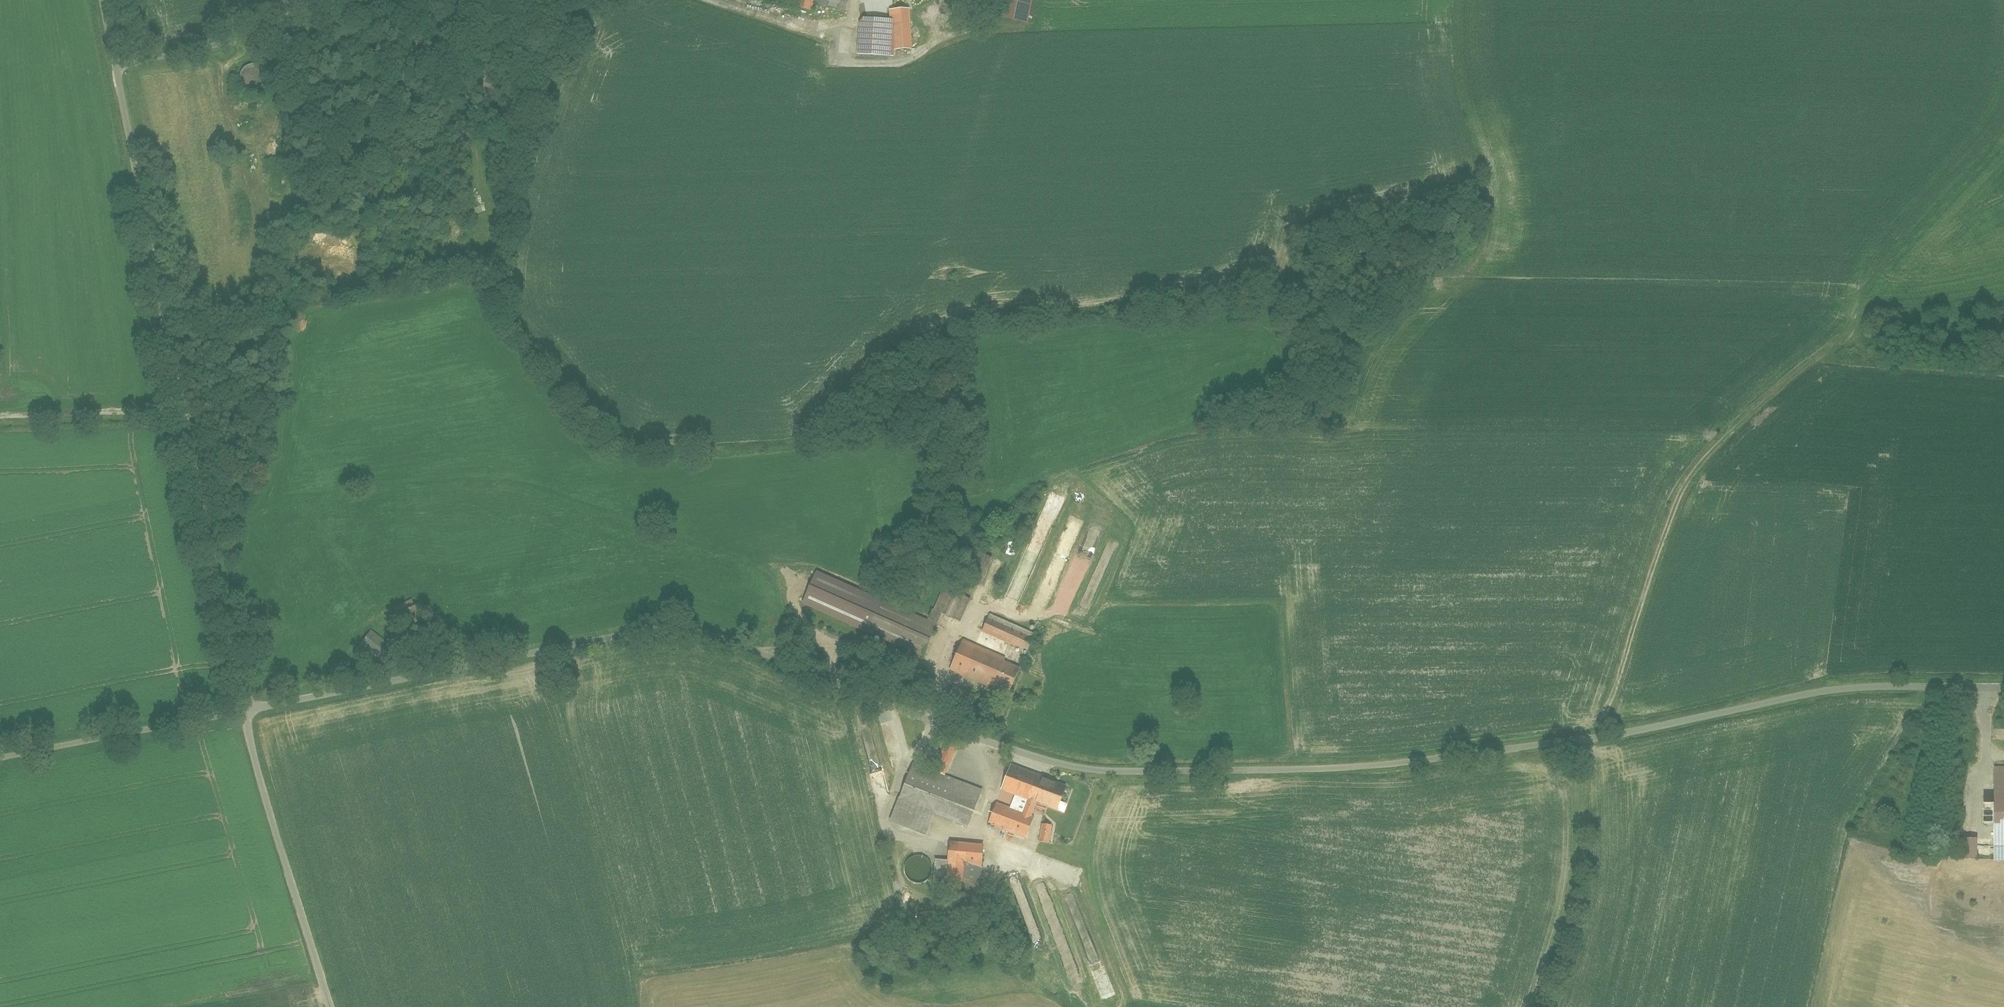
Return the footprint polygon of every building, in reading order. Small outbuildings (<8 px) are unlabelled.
[(798,10),(812,13),(815,0),(800,0),(798,10)] [(912,51),(909,0),(894,0),(896,52),(912,51)] [(1029,27),(1034,0),(998,0),(994,20),(1029,27)] [(857,19),(857,56),(892,56),(892,20),(857,19)] [(876,611),(866,635),(922,658),(933,634),(876,611)] [(990,614),(981,636),(1027,654),(1035,633),(990,614)] [(369,632),(358,647),(382,664),(393,649),(369,632)] [(963,639),(950,670),(1010,695),(1023,663),(963,639)] [(984,792),(946,777),(959,746),(932,736),(920,767),(914,764),(890,825),(927,840),(937,815),(970,828),(984,792)] [(1993,861),(2003,861),(2003,768),(1993,768),(1993,861)] [(995,805),(988,825),(1025,838),(1037,806),(1058,814),(1067,788),(1014,769),(1005,795),(1027,803),(1023,814),(995,805)] [(1052,827),(1041,826),(1040,842),(1051,843),(1052,827)] [(1963,841),(1964,861),(1978,861),(1978,841),(1963,841)] [(936,861),(934,888),(948,889),(948,892),(980,893),(982,854),(950,852),(949,862),(936,861)] [(904,874),(906,880),(913,886),(922,886),(929,883),(932,876),(933,870),(930,863),(924,859),(919,857),(912,859),(906,864),(904,868),(904,874)]
